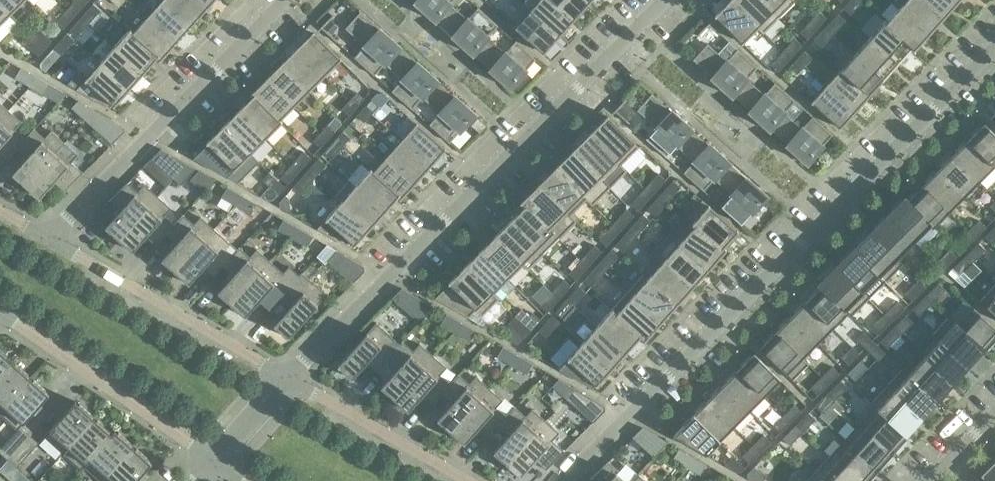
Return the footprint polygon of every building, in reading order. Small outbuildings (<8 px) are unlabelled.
[(23,0),(0,0),(0,4),(10,13),(23,0)] [(88,1),(87,0),(75,0),(68,8),(75,14),(88,1)] [(193,0),(162,0),(161,1),(189,25),(204,9),(193,0)] [(212,0),(193,0),(204,9),(212,0)] [(436,18),(450,3),(452,0),(415,0),(436,18)] [(555,0),(538,0),(530,9),(558,33),(573,16),(555,0)] [(573,16),(587,0),(555,0),(573,16)] [(732,0),(731,0),(716,15),(742,42),(757,26),(763,32),(732,0)] [(762,0),(732,0),(763,32),(779,17),(762,0)] [(793,0),(762,0),(779,17),(794,1),(793,0)] [(843,7),(850,14),(862,1),(861,0),(849,0),(843,7)] [(926,0),(895,0),(894,0),(894,1),(928,31),(942,15),(926,0)] [(942,15),(955,0),(926,0),(942,15)] [(175,41),(189,25),(161,1),(147,17),(175,41)] [(928,31),(894,1),(900,7),(887,21),(885,19),(884,20),(914,47),(928,31)] [(101,10),(93,3),(81,16),(89,23),(101,10)] [(487,36),(498,24),(478,7),(467,19),(450,3),(436,18),(473,52),(487,36)] [(0,4),(0,23),(10,13),(0,4)] [(56,22),(63,28),(75,14),(68,8),(56,22)] [(542,51),(557,34),(558,33),(530,9),(514,26),(542,51)] [(385,62),(399,47),(360,11),(345,27),(365,45),(354,56),(374,74),(385,62)] [(819,11),(812,19),(819,25),(826,17),(819,11)] [(837,13),(826,26),(833,33),(845,20),(837,13)] [(81,16),(69,30),(77,36),(89,23),(81,16)] [(175,41),(147,17),(133,32),(130,29),(129,30),(157,54),(156,55),(159,59),(175,41)] [(819,25),(812,19),(800,32),(807,39),(819,25)] [(914,47),(884,20),(869,36),(897,61),(911,46),(913,48),(914,47)] [(45,48),(52,41),(36,26),(29,33),(45,48)] [(826,26),(814,40),(821,46),(833,33),(826,26)] [(157,54),(129,30),(115,46),(142,70),(156,55),(157,54)] [(314,32),(299,48),(325,74),(340,59),(314,32)] [(38,55),(45,48),(29,33),(23,41),(38,55)] [(67,33),(53,48),(61,54),(74,39),(67,33)] [(511,86),(535,58),(516,40),(505,52),(487,36),(473,52),(511,86)] [(897,61),(869,36),(855,53),(882,77),(893,66),(897,61)] [(794,38),(783,51),(790,57),(802,44),(794,38)] [(746,78),(757,66),(737,48),(727,60),(707,43),(693,59),(732,94),(746,78)] [(142,70),(115,46),(100,62),(128,86),(142,70)] [(403,78),(392,90),(412,108),(422,96),(436,80),(399,47),(385,62),(403,78)] [(284,63),(310,89),(325,74),(299,48),(284,63)] [(882,77),(855,53),(849,48),(835,64),(840,69),(868,94),(882,77)] [(804,50),(790,67),(797,73),(811,57),(804,50)] [(783,51),(771,64),(778,71),(790,57),(783,51)] [(109,107),(128,86),(100,62),(86,78),(79,71),(67,83),(109,107)] [(284,63),(269,78),(295,104),(310,89),(284,63)] [(35,76),(21,67),(15,78),(29,86),(30,84),(35,76)] [(868,94),(840,69),(826,85),(853,110),(868,94)] [(50,84),(35,76),(30,84),(29,86),(44,95),(50,84)] [(280,119),(295,104),(269,78),(251,95),(253,97),(254,96),(280,122),(282,121),(280,119)] [(784,111),(794,100),(775,82),(764,94),(746,78),(732,94),(770,127),(784,111)] [(449,141),(474,114),(436,80),(422,96),(440,112),(429,124),(449,141)] [(853,110),(826,85),(811,101),(839,126),(853,110)] [(356,92),(342,108),(349,115),(364,98),(356,92)] [(691,128),(651,93),(637,109),(656,126),(646,138),(666,156),(677,144),(691,128)] [(254,96),(253,97),(239,111),(265,137),(280,122),(254,96)] [(371,99),(357,115),(364,121),(379,105),(371,99)] [(92,108),(78,100),(72,107),(85,119),(92,108)] [(8,110),(0,102),(0,119),(8,110)] [(124,126),(92,108),(85,119),(112,143),(124,132),(124,126)] [(34,128),(25,138),(15,129),(22,122),(8,110),(0,119),(0,151),(9,158),(17,148),(34,128)] [(265,137),(239,111),(224,127),(250,153),(265,137)] [(807,161),(832,133),(812,115),(802,127),(784,111),(770,127),(807,161)] [(638,146),(608,116),(590,133),(621,164),(638,146)] [(471,125),(480,132),(486,125),(477,117),(471,125)] [(416,123),(402,139),(425,160),(440,144),(416,123)] [(984,123),(968,140),(994,166),(994,167),(994,134),(984,123)] [(313,140),(321,147),(335,131),(327,124),(313,140)] [(227,176),(250,153),(224,127),(193,157),(227,176)] [(26,186),(64,142),(51,130),(44,138),(34,128),(17,148),(27,157),(12,174),(26,186)] [(728,162),(691,128),(677,144),(694,160),(684,172),(703,189),(714,178),(728,162)] [(350,138),(342,131),(335,139),(343,145),(350,138)] [(621,164),(590,133),(573,150),(609,187),(610,186),(604,180),(621,164)] [(335,139),(323,152),(331,159),(343,145),(335,139)] [(425,160),(402,139),(387,155),(411,176),(425,160)] [(994,166),(968,140),(952,156),(978,182),(994,166)] [(78,154),(64,142),(26,186),(39,198),(54,181),(65,191),(83,172),(71,161),(78,154)] [(187,163),(161,148),(151,158),(173,178),(187,163)] [(609,187),(573,150),(556,167),(592,204),(609,187)] [(303,151),(291,164),(299,171),(311,158),(303,151)] [(370,168),(369,169),(396,193),(411,176),(387,155),(373,171),(370,168)] [(978,182),(952,156),(936,171),(962,198),(978,182)] [(318,158),(307,171),(314,177),(325,165),(318,158)] [(741,223),(766,196),(728,162),(714,178),(731,194),(721,205),(741,223)] [(187,163),(173,178),(181,184),(195,168),(187,163)] [(291,164),(281,177),(288,183),(299,171),(291,164)] [(592,204),(556,167),(539,184),(570,215),(586,199),(592,204)] [(396,193),(369,169),(355,185),(379,206),(385,200),(388,202),(396,193)] [(307,171),(293,186),(300,193),(314,177),(307,171)] [(962,198),(936,171),(922,185),(948,211),(962,198)] [(658,173),(645,187),(652,194),(665,179),(658,173)] [(282,184),(277,180),(271,187),(278,194),(285,187),(282,184)] [(379,206),(355,185),(350,180),(335,196),(341,201),(364,222),(379,206)] [(673,180),(660,194),(668,200),(680,187),(673,180)] [(127,182),(109,200),(120,210),(105,227),(119,239),(158,195),(144,183),(138,191),(127,182)] [(570,215),(539,184),(521,202),(526,207),(527,206),(558,237),(575,221),(570,215)] [(948,211),(922,185),(908,199),(907,200),(933,226),(948,211)] [(242,195),(228,187),(222,197),(236,206),(242,195)] [(645,187),(631,203),(638,210),(652,194),(645,187)] [(660,194),(647,208),(655,215),(668,200),(660,194)] [(158,195),(119,239),(132,251),(147,235),(157,244),(183,214),(174,224),(164,215),(171,207),(158,195)] [(257,204),(242,195),(236,206),(251,214),(257,204)] [(907,200),(908,199),(905,197),(887,214),(913,241),(929,225),(932,228),(933,226),(907,200)] [(721,245),(736,229),(702,199),(687,216),(723,248),(724,247),(721,245)] [(345,244),(364,222),(341,201),(317,228),(345,244)] [(527,206),(526,207),(511,221),(543,253),(558,237),(527,206)] [(626,209),(612,224),(620,231),(633,215),(626,209)] [(183,214),(157,244),(158,244),(167,234),(176,243),(161,259),(175,272),(214,228),(201,216),(194,224),(183,214)] [(643,214),(629,229),(636,235),(650,220),(643,214)] [(911,243),(913,241),(887,214),(869,232),(901,264),(903,263),(897,257),(911,243)] [(723,248),(687,216),(686,217),(690,221),(676,237),(670,231),(669,232),(707,266),(723,248)] [(298,228),(284,219),(278,230),(292,238),(298,228)] [(975,237),(985,227),(979,220),(968,231),(975,237)] [(543,253),(511,221),(496,236),(528,268),(543,253)] [(612,224),(599,239),(606,246),(620,231),(612,224)] [(985,237),(993,244),(994,241),(994,225),(985,237)] [(214,228),(175,272),(188,284),(203,267),(213,276),(240,247),(239,246),(231,256),(221,247),(227,240),(214,228)] [(313,236),(298,228),(292,238),(307,246),(313,236)] [(629,229),(615,244),(623,251),(636,235),(629,229)] [(964,248),(975,237),(968,231),(957,242),(964,248)] [(707,266),(669,232),(653,250),(691,284),(707,266)] [(901,264),(869,232),(853,249),(884,281),(885,280),(901,264)] [(528,268),(496,236),(481,251),(507,277),(521,263),(527,269),(528,268)] [(986,248),(980,241),(965,256),(972,262),(986,248)] [(594,244),(580,259),(587,266),(601,251),(594,244)] [(231,304),(270,261),(257,248),(250,256),(240,247),(213,276),(214,277),(223,267),(233,275),(218,292),(231,304)] [(611,249),(597,264),(605,271),(618,256),(611,249)] [(884,281),(853,249),(835,266),(867,298),(869,296),(884,281)] [(942,270),(956,255),(950,249),(935,263),(942,270)] [(364,266),(337,250),(328,261),(353,283),(365,271),(364,266)] [(691,284),(653,250),(652,251),(658,256),(643,273),(675,302),(691,284)] [(507,277),(481,251),(465,267),(497,298),(498,298),(492,292),(507,277)] [(959,275),(972,262),(965,256),(953,268),(959,275)] [(569,273),(576,279),(587,266),(580,259),(569,273)] [(270,309),(302,273),(302,272),(299,275),(289,266),(283,272),(270,261),(231,304),(245,316),(260,300),(269,308),(270,309)] [(929,282),(942,270),(935,263),(922,276),(929,282)] [(597,264),(583,280),(591,286),(605,271),(597,264)] [(867,298),(835,266),(818,283),(821,286),(822,285),(851,315),(853,312),(867,298)] [(497,298),(465,267),(435,297),(468,316),(476,309),(481,315),(497,298)] [(302,273),(270,309),(279,299),(289,308),(274,325),(288,337),(327,294),(313,281),(312,282),(302,273)] [(675,302),(643,273),(627,291),(659,320),(675,302)] [(563,279),(552,291),(559,298),(571,285),(563,279)] [(912,300),(926,287),(919,280),(905,293),(912,300)] [(947,288),(940,281),(927,295),(933,302),(947,288)] [(994,283),(979,300),(994,314),(994,283)] [(578,285),(567,298),(574,305),(586,292),(578,285)] [(822,285),(821,286),(806,301),(833,327),(847,313),(850,316),(851,315),(822,285)] [(434,306),(401,288),(392,297),(420,323),(434,306)] [(552,291),(539,305),(547,312),(559,298),(552,291)] [(659,320),(627,291),(611,309),(643,338),(659,320)] [(920,315),(933,302),(927,295),(913,308),(920,315)] [(567,298),(555,312),(562,318),(574,305),(567,298)] [(891,321),(904,307),(898,300),(884,314),(891,321)] [(832,327),(833,327),(806,301),(792,315),(818,341),(832,327)] [(948,317),(982,347),(981,348),(984,350),(994,338),(994,327),(973,307),(958,324),(949,316),(948,317)] [(530,330),(537,323),(521,308),(515,315),(523,323),(530,330)] [(643,338),(611,309),(597,325),(624,350),(638,335),(642,339),(643,338)] [(461,322),(446,313),(440,324),(455,332),(461,322)] [(877,334),(891,321),(884,314),(871,327),(877,334)] [(914,321),(907,314),(893,328),(900,334),(914,321)] [(530,330),(523,323),(515,315),(508,323),(524,338),(530,330)] [(552,315),(538,330),(546,336),(560,321),(552,315)] [(818,341),(792,315),(776,331),(808,363),(809,362),(803,356),(818,341)] [(982,347),(948,317),(933,334),(966,364),(981,348),(982,347)] [(337,365),(352,378),(366,362),(376,371),(403,341),(402,341),(400,344),(391,336),(391,335),(376,322),(337,365)] [(476,331),(461,322),(455,332),(470,341),(476,331)] [(624,350),(597,325),(582,341),(610,366),(624,350)] [(887,348),(900,334),(893,328),(880,341),(887,348)] [(808,363),(776,331),(760,347),(792,379),(808,363)] [(867,349),(874,342),(864,331),(857,339),(867,349)] [(966,364),(933,334),(918,350),(951,381),(966,364)] [(403,341),(376,371),(377,371),(386,361),(396,370),(381,387),(394,399),(433,355),(420,343),(413,351),(403,341)] [(610,366),(582,341),(558,368),(591,387),(610,366)] [(880,362),(887,354),(874,342),(867,349),(873,355),(880,362)] [(517,355),(503,346),(497,356),(511,365),(517,355)] [(848,364),(859,353),(852,346),(841,357),(848,364)] [(13,360),(0,348),(0,374),(13,360)] [(951,381),(918,350),(917,351),(923,357),(909,372),(903,367),(902,368),(936,398),(951,381)] [(780,379),(754,353),(738,369),(764,395),(780,379)] [(433,355),(394,399),(408,411),(423,394),(433,403),(460,373),(459,372),(450,382),(441,374),(447,367),(433,355)] [(532,363),(517,355),(511,365),(526,374),(532,363)] [(31,376),(13,360),(0,374),(0,410),(31,376)] [(854,380),(867,368),(859,361),(847,373),(854,380)] [(979,373),(970,364),(955,380),(964,388),(979,373)] [(832,366),(821,377),(828,384),(839,373),(832,366)] [(936,398),(902,368),(886,385),(920,415),(936,398)] [(738,369),(724,383),(750,409),(764,395),(738,369)] [(460,373),(433,403),(433,404),(442,394),(452,402),(437,419),(450,431),(490,387),(477,375),(470,382),(460,373)] [(31,376),(0,410),(0,413),(17,428),(0,447),(0,452),(7,458),(29,433),(20,426),(50,393),(31,376)] [(818,394),(828,384),(821,377),(811,387),(818,394)] [(575,388),(558,378),(552,385),(566,398),(575,388)] [(841,380),(828,392),(835,399),(848,387),(841,380)] [(724,383),(709,398),(735,424),(750,409),(724,383)] [(920,415),(886,385),(871,402),(905,432),(906,431),(920,415)] [(490,387),(450,431),(464,443),(479,427),(489,436),(516,406),(515,405),(506,415),(497,406),(504,399),(490,387)] [(604,405),(575,388),(566,398),(593,422),(605,410),(604,405)] [(828,392),(815,405),(822,412),(835,399),(828,392)] [(718,441),(735,424),(709,398),(692,415),(718,441)] [(62,452),(94,416),(76,399),(44,435),(62,452)] [(905,432),(871,402),(870,403),(874,406),(860,421),(893,452),(909,434),(906,431),(905,432)] [(794,404),(783,414),(790,422),(801,411),(794,404)] [(499,445),(493,452),(507,464),(546,420),(532,408),(526,415),(516,406),(489,436),(499,445)] [(808,412),(794,426),(802,433),(815,419),(808,412)] [(780,432),(790,422),(783,414),(773,425),(780,432)] [(718,441),(692,415),(673,434),(706,454),(718,441)] [(80,468),(116,428),(115,428),(112,432),(94,416),(62,452),(80,468)] [(546,420),(507,464),(520,476),(535,459),(546,469),(564,451),(552,440),(559,432),(546,420)] [(893,452),(860,421),(844,439),(878,469),(893,452)] [(794,426),(782,438),(789,445),(802,433),(794,426)] [(668,442),(659,436),(642,427),(632,437),(654,457),(668,442)] [(101,480),(133,444),(116,428),(80,468),(81,469),(84,465),(101,480)] [(38,442),(29,433),(7,458),(16,466),(38,442)] [(749,463),(771,441),(764,434),(742,456),(749,463)] [(878,469),(844,439),(828,456),(857,480),(867,480),(878,469)] [(134,445),(133,444),(101,480),(102,480),(143,480),(149,475),(144,470),(152,461),(134,445)] [(693,456),(679,448),(672,460),(685,468),(688,465),(693,456)] [(706,464),(693,456),(688,465),(685,468),(699,476),(706,464)] [(745,467),(733,456),(724,465),(735,472),(741,471),(745,467)] [(828,456),(818,467),(813,473),(822,480),(857,480),(828,456)] [(616,473),(619,470),(608,461),(590,479),(592,480),(625,480),(616,473)] [(981,474),(988,480),(994,480),(994,461),(981,474)] [(754,467),(747,473),(747,478),(752,480),(763,480),(767,474),(754,467)]
